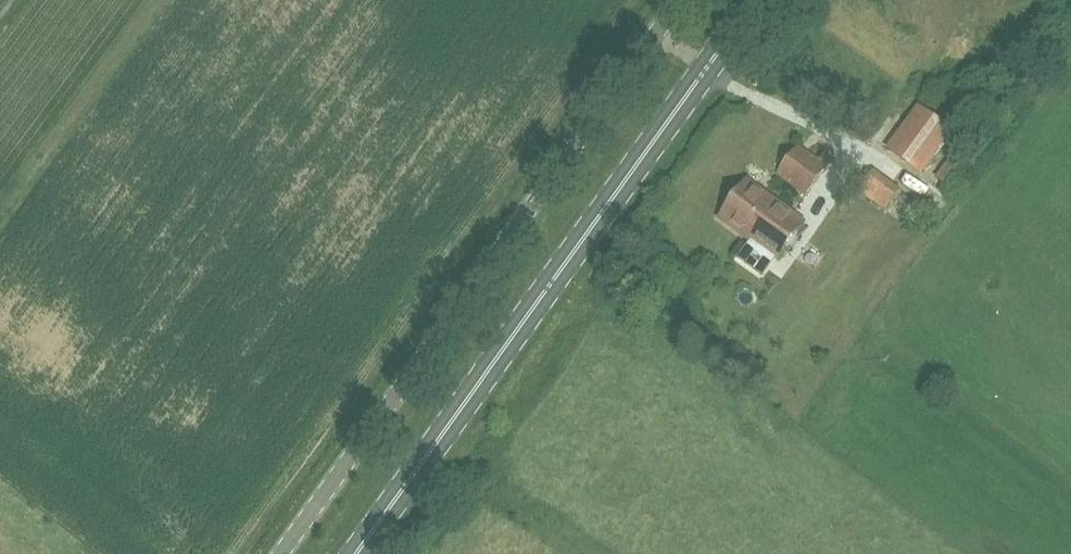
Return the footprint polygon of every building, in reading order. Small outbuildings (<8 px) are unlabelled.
[(920,110),(889,151),(918,173),(949,133),(920,110)] [(805,196),(826,168),(798,147),(777,175),(805,196)] [(850,182),(878,206),(896,185),(869,161),(850,182)] [(776,260),(803,223),(746,182),(720,218),(776,260)]
